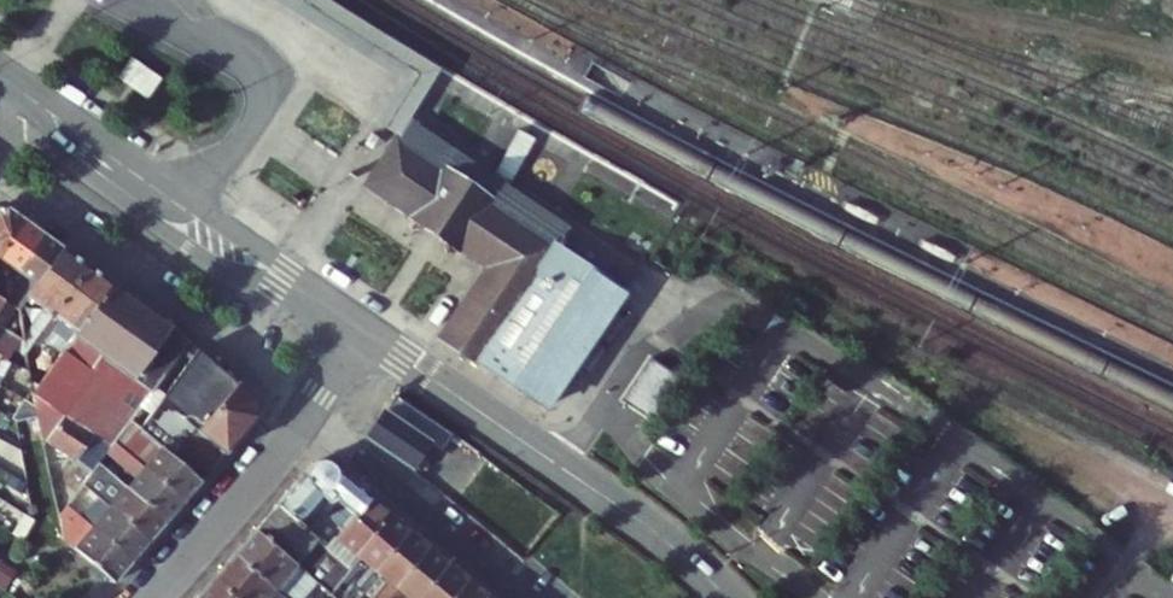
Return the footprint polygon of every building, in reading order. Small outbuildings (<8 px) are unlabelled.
[(374,116),(402,133),(443,65),(428,55),(338,0),(278,0),(279,1),(339,37),(400,74),(374,116)] [(426,108),(412,130),(475,173),(567,235),(582,210),(522,172),(539,144),(541,140),(517,127),(514,131),(499,156),(426,108)] [(412,130),(368,195),(413,224),(410,228),(428,241),(456,259),(459,256),(485,274),(436,346),(472,370),(474,368),(542,413),(619,299),(553,256),(567,235),(475,173),(412,130)] [(26,230),(5,215),(0,224),(0,266),(26,230)] [(43,242),(26,230),(0,266),(0,284),(8,274),(16,279),(43,242)] [(65,259),(54,250),(43,242),(16,279),(26,287),(7,312),(19,320),(30,305),(65,259)] [(55,325),(92,278),(65,259),(30,305),(41,316),(22,339),(24,351),(26,362),(55,325)] [(36,399),(116,296),(92,278),(55,325),(64,332),(47,353),(51,356),(30,383),(33,402),(36,399)] [(116,296),(36,399),(68,421),(48,446),(92,478),(99,469),(107,458),(114,450),(123,438),(132,427),(189,352),(116,296)] [(15,345),(24,351),(22,339),(19,320),(7,312),(0,308),(0,336),(15,345)] [(3,366),(15,345),(0,336),(0,365),(3,366)] [(203,439),(241,396),(233,389),(212,371),(175,414),(203,439)] [(241,396),(203,439),(178,467),(188,474),(213,447),(229,461),(259,429),(259,419),(259,410),(241,396)] [(36,416),(39,439),(48,446),(68,421),(36,399),(33,402),(36,416)] [(405,436),(386,422),(367,447),(408,478),(411,474),(416,477),(442,440),(417,421),(405,436)] [(123,438),(156,464),(146,476),(187,509),(204,489),(196,481),(188,474),(178,467),(132,427),(123,438)] [(146,476),(114,450),(107,458),(139,484),(130,495),(169,528),(187,509),(146,476)] [(92,478),(83,490),(152,547),(169,528),(130,495),(99,469),(92,478)] [(329,474),(324,472),(318,475),(280,516),(296,530),(312,514),(338,537),(366,505),(329,474)] [(204,489),(211,482),(201,475),(196,481),(204,489)] [(75,501),(66,513),(134,567),(152,547),(83,490),(75,501)] [(450,499),(441,493),(434,502),(443,509),(450,499)] [(353,564),(389,524),(366,505),(338,537),(328,548),(323,554),(334,564),(343,555),(353,564)] [(57,524),(87,548),(79,559),(115,589),(134,567),(66,513),(57,524)] [(296,530),(280,516),(257,542),(288,568),(312,544),(309,541),(296,530)] [(410,542),(389,524),(353,564),(356,567),(329,597),(347,597),(366,577),(374,583),(410,542)] [(309,541),(312,544),(323,554),(328,548),(314,536),(309,541)] [(257,542),(236,565),(274,597),(313,597),(317,593),(288,568),(257,542)] [(429,558),(410,542),(374,583),(382,591),(377,597),(394,597),(429,558)] [(448,574),(429,558),(394,597),(427,597),(448,574)] [(236,565),(214,589),(223,597),(274,597),(236,565)] [(467,591),(448,574),(427,597),(461,597),(467,591)] [(214,589),(206,597),(223,597),(214,589)]
